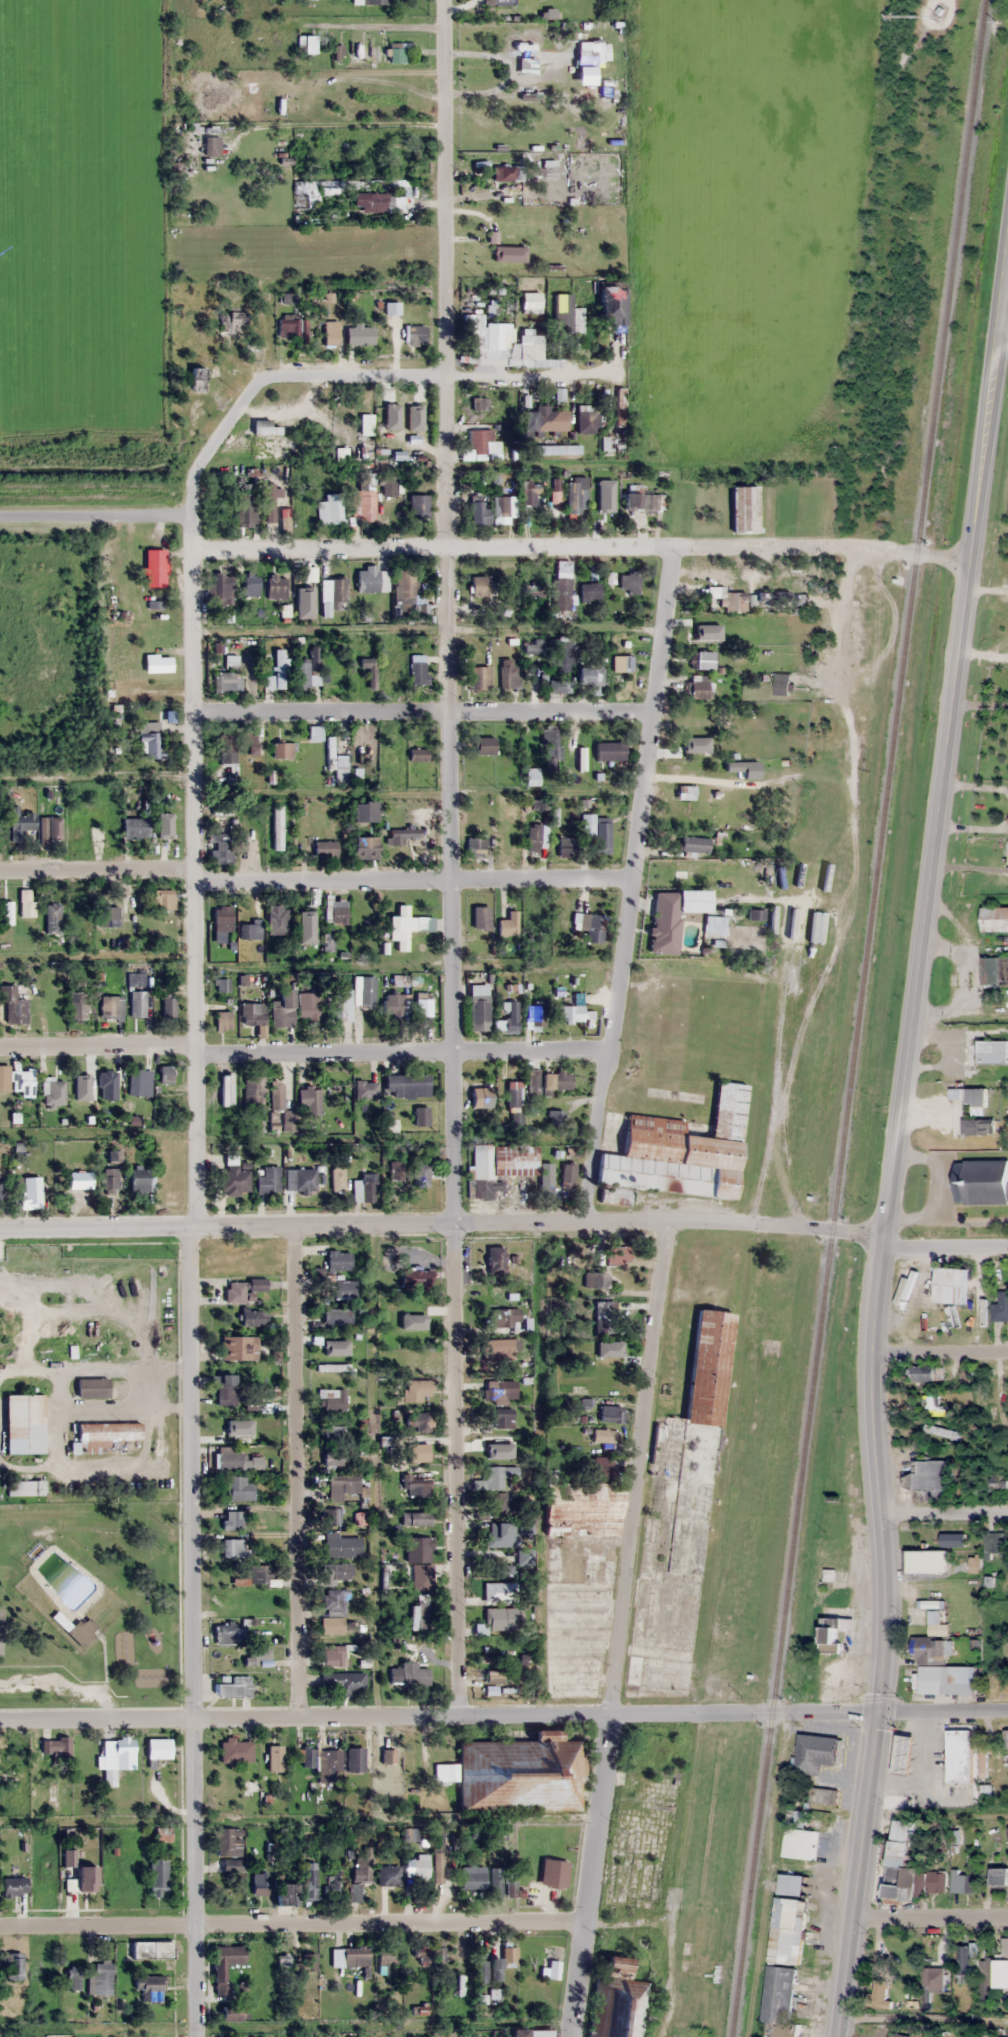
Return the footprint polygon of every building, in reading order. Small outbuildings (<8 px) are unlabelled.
[(505,50),(540,50),(540,34),(505,34),(505,50)] [(576,66),(594,66),(594,40),(576,40),(576,66)] [(547,86),(547,74),(518,74),(518,86),(547,86)] [(520,166),(493,166),(493,181),(520,181),(520,166)] [(320,208),(320,181),(295,181),(295,208),(320,208)] [(388,192),(354,192),(354,212),(388,212),(388,192)] [(499,245),(495,245),(495,268),(529,268),(529,258),(518,258),(518,226),(499,226),(499,245)] [(599,324),(623,324),(623,286),(599,286),(599,324)] [(540,313),(540,292),(521,292),(521,313),(540,313)] [(554,294),(554,331),(571,331),(571,294),(554,294)] [(236,332),(236,325),(246,325),(246,312),(219,312),(219,332),(236,332)] [(307,337),(307,317),(277,317),(277,337),(307,337)] [(339,345),(339,321),(324,321),(324,345),(339,345)] [(541,334),(514,334),(515,325),(466,324),(465,364),(521,365),(521,359),(541,360),(541,334)] [(373,345),(373,325),(346,325),(346,345),(373,345)] [(426,325),(404,325),(404,345),(426,345),(426,325)] [(410,413),(428,413),(428,391),(410,391),(410,413)] [(400,412),(400,392),(375,392),(375,412),(400,412)] [(487,410),(487,397),(472,397),(472,410),(487,410)] [(596,411),(576,411),(576,433),(596,433),(596,411)] [(376,459),(389,459),(389,423),(376,423),(376,459)] [(501,440),(492,440),(493,430),(470,429),(469,450),(462,449),(462,459),(501,460),(501,440)] [(601,437),(601,451),(623,451),(623,437),(601,437)] [(579,445),(534,445),(534,454),(579,454),(579,445)] [(246,488),(246,476),(235,476),(236,488),(246,488)] [(380,476),(380,496),(396,496),(396,476),(380,476)] [(563,480),(555,478),(550,500),(559,502),(563,480)] [(587,478),(567,478),(567,513),(587,513),(587,478)] [(521,504),(537,504),(537,482),(521,482),(521,504)] [(353,519),(373,519),(373,484),(364,484),(364,491),(353,491),(353,519)] [(759,486),(733,486),(733,533),(759,533),(759,486)] [(256,493),(235,493),(235,526),(256,526),(256,493)] [(614,513),(614,493),(596,493),(596,513),(614,513)] [(661,493),(624,493),(624,512),(661,512),(661,493)] [(318,501),(318,523),(342,523),(342,494),(327,494),(327,501),(318,501)] [(409,514),(428,514),(428,495),(409,495),(409,514)] [(508,517),(508,496),(493,496),(493,517),(508,517)] [(488,523),(488,508),(482,508),(482,499),(470,499),(470,523),(488,523)] [(145,587),(164,587),(164,549),(145,549),(145,587)] [(555,610),(572,611),(572,560),(555,560),(555,610)] [(387,592),(387,570),(357,570),(357,592),(387,592)] [(414,570),(395,570),(395,600),(414,600),(414,570)] [(626,595),(651,596),(651,588),(639,587),(639,572),(619,572),(619,588),(627,589),(626,595)] [(232,603),(232,573),(213,573),(213,603),(232,603)] [(318,600),(318,573),(294,573),(294,600),(318,600)] [(258,602),(258,575),(243,575),(243,602),(258,602)] [(488,575),(471,575),(471,594),(488,594),(488,575)] [(285,577),(267,577),(266,600),(285,600),(285,577)] [(343,578),(329,578),(329,609),(343,609),(343,578)] [(523,597),(542,597),(542,582),(523,582),(523,597)] [(600,583),(580,583),(580,603),(600,603),(600,583)] [(724,598),(724,610),(745,610),(745,591),(702,591),(702,598),(724,598)] [(757,592),(757,600),(786,600),(786,592),(757,592)] [(725,638),(750,638),(750,622),(725,621),(725,638)] [(554,672),(572,672),(571,638),(554,639),(554,672)] [(543,639),(523,639),(523,653),(543,653),(543,639)] [(274,688),(283,688),(283,649),(274,649),(274,688)] [(757,662),(774,662),(774,649),(757,649),(757,662)] [(716,652),(690,652),(690,669),(716,669),(716,652)] [(171,672),(171,655),(144,655),(144,672),(171,672)] [(613,673),(635,673),(635,655),(613,655),(613,673)] [(367,668),(367,688),(375,688),(375,658),(359,658),(359,668),(367,668)] [(426,684),(426,658),(409,658),(409,684),(426,684)] [(500,689),(517,689),(517,664),(514,664),(514,659),(500,659),(500,689)] [(318,686),(318,675),(309,675),(309,660),(295,660),(295,686),(318,686)] [(342,687),(342,661),(323,661),(323,687),(342,687)] [(489,666),(469,666),(469,690),(489,690),(489,666)] [(603,667),(576,667),(576,686),(603,686),(603,667)] [(234,673),(213,673),(213,692),(234,692),(234,673)] [(790,695),(791,674),(775,673),(774,695),(790,695)] [(689,698),(716,698),(716,683),(707,683),(707,675),(689,675),(689,698)] [(548,679),(548,693),(569,693),(569,679),(548,679)] [(154,723),(138,723),(138,758),(161,758),(161,731),(154,731),(154,723)] [(309,726),(309,741),(322,741),(322,726),(309,726)] [(558,729),(544,728),(543,769),(557,770),(558,729)] [(219,770),(235,770),(235,735),(219,735),(219,770)] [(254,735),(239,735),(239,755),(254,755),(254,735)] [(680,745),(690,745),(690,754),(709,754),(709,741),(702,741),(702,735),(680,735),(680,745)] [(333,736),(328,736),(328,769),(334,769),(334,783),(347,783),(347,759),(333,759),(333,736)] [(475,754),(494,754),(494,737),(475,737),(475,754)] [(584,764),(584,741),(568,741),(568,764),(584,764)] [(596,760),(625,760),(625,742),(596,742),(596,760)] [(272,759),(293,759),(293,743),(272,743),(272,759)] [(408,749),(408,761),(427,761),(427,749),(408,749)] [(677,799),(694,799),(694,785),(677,785),(677,799)] [(375,802),(351,802),(351,822),(375,822),(375,802)] [(33,813),(18,813),(18,805),(10,805),(10,840),(22,840),(22,830),(33,830),(33,813)] [(282,850),(282,805),(272,805),(272,850),(282,850)] [(581,815),(581,838),(595,838),(595,849),(610,849),(610,815),(581,815)] [(173,833),(173,816),(155,816),(155,844),(167,844),(167,833),(173,833)] [(39,845),(61,845),(60,817),(38,817),(39,845)] [(123,818),(123,839),(148,839),(148,818),(123,818)] [(545,824),(525,826),(528,851),(547,849),(545,824)] [(104,843),(104,825),(65,825),(65,843),(104,843)] [(389,843),(418,843),(418,829),(389,829),(389,843)] [(232,834),(208,834),(208,864),(232,864),(232,834)] [(351,859),(375,859),(375,836),(351,836),(351,859)] [(708,837),(680,836),(680,852),(707,853),(708,837)] [(557,856),(576,856),(576,837),(557,837),(557,856)] [(484,858),(484,838),(466,838),(466,858),(484,858)] [(336,841),(314,841),(314,858),(336,858),(336,841)] [(174,910),(173,889),(153,889),(153,910),(174,910)] [(325,923),(347,923),(347,901),(325,901),(325,923)] [(45,904),(45,934),(59,934),(59,904),(45,904)] [(230,905),(213,905),(213,931),(230,931),(230,905)] [(286,934),(286,905),(267,905),(267,934),(286,934)] [(397,931),(397,950),(406,950),(406,930),(414,930),(414,917),(407,917),(407,905),(397,905),(397,916),(389,916),(389,931),(397,931)] [(118,906),(98,906),(98,933),(106,933),(106,925),(118,925),(118,906)] [(317,941),(317,907),(300,907),(300,941),(317,941)] [(982,907),(982,932),(1007,932),(1007,907),(982,907)] [(518,935),(518,910),(509,910),(509,920),(497,920),(497,935),(518,935)] [(585,930),(585,942),(603,942),(603,915),(579,915),(579,930),(585,930)] [(252,938),(252,925),(240,925),(240,938),(252,938)] [(323,935),(323,950),(332,950),(332,935),(323,935)] [(982,975),(969,974),(969,985),(1007,985),(1007,958),(982,958),(982,975)] [(469,1023),(488,1023),(488,984),(469,984),(469,1023)] [(27,1022),(27,1000),(15,1000),(15,985),(2,985),(2,1022),(27,1022)] [(145,1017),(145,991),(130,991),(130,1017),(145,1017)] [(271,1001),(271,1026),(293,1026),(293,991),(280,991),(280,1001),(271,1001)] [(416,991),(416,1019),(430,1019),(430,991),(416,991)] [(87,1020),(87,992),(69,992),(69,1020),(87,1020)] [(318,992),(298,992),(298,1020),(318,1020),(318,992)] [(384,1015),(405,1015),(405,994),(384,994),(384,1015)] [(162,995),(162,1020),(175,1020),(175,995),(162,995)] [(100,1020),(123,1020),(123,996),(100,996),(100,1020)] [(507,1022),(517,1022),(517,1001),(507,1001),(507,1022)] [(530,1022),(543,1022),(543,1002),(530,1002),(530,1022)] [(264,1003),(240,1003),(241,1025),(265,1024),(264,1003)] [(592,1021),(592,1006),(554,1006),(554,1021),(592,1021)] [(216,1011),(216,1029),(230,1029),(230,1011),(216,1011)] [(1007,1041),(977,1041),(977,1064),(1007,1064),(1007,1041)] [(0,1065),(0,1088),(8,1088),(8,1065),(0,1065)] [(171,1083),(171,1066),(158,1066),(158,1084),(171,1083)] [(89,1069),(71,1069),(71,1087),(89,1087),(89,1069)] [(32,1070),(14,1070),(14,1097),(32,1097),(32,1070)] [(528,1072),(528,1093),(570,1093),(570,1071),(528,1072)] [(144,1096),(144,1073),(128,1073),(128,1096),(144,1096)] [(428,1097),(428,1074),(384,1074),(384,1090),(394,1090),(394,1097),(428,1097)] [(101,1076),(101,1098),(116,1098),(116,1076),(101,1076)] [(260,1076),(244,1076),(244,1106),(260,1106),(260,1076)] [(64,1104),(64,1081),(46,1081),(46,1104),(64,1104)] [(238,1081),(216,1081),(216,1111),(238,1111),(238,1081)] [(378,1098),(378,1081),(354,1081),(354,1098),(378,1098)] [(734,1199),(746,1085),(717,1081),(711,1137),(684,1134),(686,1120),(627,1114),(623,1156),(600,1153),(597,1183),(602,1183),(600,1202),(627,1205),(628,1188),(734,1199)] [(300,1086),(300,1116),(320,1116),(320,1086),(300,1086)] [(521,1106),(521,1086),(507,1086),(507,1106),(521,1106)] [(491,1087),(471,1087),(471,1107),(491,1107),(491,1087)] [(987,1089),(963,1089),(963,1106),(987,1106),(987,1089)] [(428,1126),(428,1107),(414,1107),(414,1126),(428,1126)] [(564,1111),(548,1110),(547,1125),(563,1126),(564,1111)] [(993,1120),(962,1120),(962,1136),(993,1136),(993,1120)] [(536,1145),(472,1145),(472,1198),(501,1198),(501,1176),(536,1177),(536,1145)] [(403,1161),(389,1161),(389,1180),(403,1180),(403,1161)] [(954,1205),(1007,1204),(1007,1161),(954,1161),(954,1205)] [(429,1187),(429,1163),(414,1163),(414,1187),(429,1187)] [(553,1195),(553,1163),(540,1163),(540,1195),(553,1195)] [(562,1185),(575,1185),(575,1164),(562,1164),(562,1185)] [(249,1194),(249,1166),(220,1166),(220,1194),(249,1194)] [(344,1191),(344,1166),(331,1166),(331,1191),(344,1191)] [(255,1176),(255,1193),(279,1193),(279,1167),(262,1167),(262,1176),(255,1176)] [(101,1168),(101,1195),(118,1195),(118,1168),(101,1168)] [(131,1193),(151,1193),(151,1169),(131,1169),(131,1193)] [(285,1192),(316,1192),(316,1169),(285,1169),(285,1192)] [(353,1202),(376,1202),(376,1172),(361,1172),(361,1181),(353,1181),(353,1202)] [(84,1173),(68,1173),(68,1194),(84,1194),(84,1173)] [(40,1177),(16,1177),(16,1186),(24,1186),(24,1205),(40,1205),(40,1177)] [(504,1246),(487,1246),(487,1274),(504,1274),(504,1246)] [(630,1247),(608,1247),(608,1263),(630,1263),(630,1247)] [(351,1271),(351,1251),(327,1251),(327,1271),(351,1271)] [(964,1305),(967,1269),(937,1266),(934,1302),(964,1305)] [(433,1287),(433,1269),(402,1269),(402,1287),(433,1287)] [(608,1272),(584,1272),(584,1288),(608,1288),(608,1272)] [(246,1303),(246,1291),(266,1291),(266,1279),(227,1279),(227,1303),(246,1303)] [(356,1298),(356,1280),(329,1280),(329,1298),(356,1298)] [(991,1304),(991,1321),(1007,1321),(1007,1291),(998,1292),(998,1304),(991,1304)] [(614,1301),(595,1301),(595,1332),(614,1332),(614,1301)] [(428,1303),(409,1302),(408,1318),(428,1318),(428,1303)] [(323,1325),(351,1325),(351,1308),(323,1308),(323,1325)] [(490,1308),(490,1333),(518,1333),(518,1308),(490,1308)] [(730,1312),(697,1308),(686,1418),(669,1416),(668,1425),(655,1424),(650,1473),(713,1480),(730,1312)] [(243,1323),(257,1323),(257,1309),(243,1309),(243,1323)] [(349,1359),(349,1333),(328,1333),(328,1359),(349,1359)] [(221,1359),(257,1359),(257,1336),(221,1336),(221,1359)] [(514,1339),(481,1339),(481,1361),(514,1361),(514,1339)] [(622,1341),(606,1341),(606,1363),(622,1363),(622,1341)] [(403,1349),(403,1371),(432,1371),(432,1349),(403,1349)] [(270,1364),(254,1365),(254,1377),(271,1377),(270,1364)] [(909,1382),(943,1382),(943,1367),(909,1367),(909,1382)] [(960,1384),(972,1384),(972,1369),(960,1369),(960,1384)] [(240,1405),(240,1385),(235,1385),(235,1374),(216,1374),(216,1405),(240,1405)] [(106,1397),(106,1378),(76,1378),(76,1398),(106,1397)] [(430,1379),(404,1379),(404,1396),(430,1396),(430,1379)] [(515,1402),(515,1381),(484,1381),(484,1402),(515,1402)] [(344,1410),(344,1388),(318,1388),(318,1410),(344,1410)] [(42,1437),(42,1394),(5,1394),(5,1453),(24,1453),(24,1437),(42,1437)] [(938,1395),(923,1395),(923,1415),(954,1415),(954,1406),(938,1406),(938,1395)] [(257,1409),(257,1398),(244,1398),(244,1409),(257,1409)] [(617,1422),(617,1406),(600,1406),(600,1422),(617,1422)] [(512,1428),(512,1409),(494,1409),(494,1428),(512,1428)] [(427,1413),(407,1413),(407,1429),(427,1429),(427,1413)] [(70,1423),(70,1453),(140,1453),(140,1423),(70,1423)] [(223,1438),(245,1438),(246,1423),(223,1423),(223,1438)] [(962,1433),(925,1424),(923,1431),(960,1441),(962,1433)] [(345,1425),(320,1425),(320,1442),(345,1442),(345,1425)] [(408,1444),(408,1461),(430,1461),(430,1444),(408,1444)] [(240,1469),(240,1447),(218,1447),(218,1469),(240,1469)] [(323,1467),(345,1467),(345,1448),(323,1448),(323,1467)] [(592,1480),(616,1480),(616,1456),(592,1456),(592,1480)] [(913,1492),(932,1492),(932,1499),(951,1499),(950,1460),(913,1461),(913,1492)] [(507,1467),(485,1467),(485,1489),(507,1489),(507,1467)] [(1005,1489),(1004,1474),(987,1475),(989,1491),(1005,1489)] [(359,1475),(328,1475),(328,1502),(343,1502),(343,1492),(359,1492),(359,1475)] [(404,1496),(429,1496),(429,1478),(404,1478),(404,1496)] [(43,1494),(43,1479),(8,1479),(8,1494),(43,1494)] [(545,1483),(545,1535),(620,1534),(619,1482),(545,1483)] [(512,1515),(512,1494),(485,1494),(485,1515),(512,1515)] [(321,1525),(341,1525),(341,1508),(321,1508),(321,1525)] [(222,1529),(243,1529),(243,1510),(222,1510),(222,1529)] [(430,1512),(402,1512),(402,1525),(430,1525),(430,1512)] [(515,1546),(515,1523),(487,1523),(487,1546),(515,1546)] [(325,1556),(361,1556),(361,1537),(339,1537),(339,1533),(325,1533),(325,1556)] [(1004,1533),(984,1533),(984,1554),(1004,1554),(1004,1533)] [(406,1561),(432,1561),(432,1537),(406,1537),(406,1561)] [(243,1557),(243,1539),(222,1539),(222,1557),(243,1557)] [(944,1574),(944,1550),(905,1550),(905,1574),(944,1574)] [(526,1566),(526,1551),(518,1551),(518,1565),(526,1566)] [(352,1579),(352,1564),(322,1564),(322,1579),(352,1579)] [(431,1564),(409,1564),(409,1591),(431,1591),(431,1564)] [(233,1584),(269,1584),(269,1565),(244,1565),(244,1576),(233,1576),(233,1584)] [(607,1582),(545,1582),(545,1618),(607,1618),(607,1582)] [(483,1603),(517,1603),(517,1583),(483,1583),(483,1603)] [(321,1616),(321,1633),(346,1633),(345,1589),(323,1589),(323,1616),(321,1616)] [(409,1603),(409,1630),(430,1630),(430,1603),(409,1603)] [(485,1608),(485,1630),(518,1630),(518,1608),(485,1608)] [(71,1626),(56,1611),(50,1617),(78,1647),(98,1628),(84,1614),(71,1626)] [(818,1653),(840,1653),(840,1642),(836,1642),(837,1630),(853,1630),(853,1619),(820,1618),(818,1653)] [(600,1697),(601,1623),(546,1623),(545,1696),(600,1697)] [(214,1624),(214,1643),(244,1643),(244,1624),(214,1624)] [(911,1664),(946,1664),(946,1638),(911,1638),(911,1664)] [(320,1646),(320,1666),(347,1666),(347,1646),(320,1646)] [(269,1649),(244,1649),(244,1665),(257,1665),(257,1660),(269,1660),(269,1649)] [(416,1661),(400,1661),(400,1669),(390,1669),(390,1685),(428,1685),(428,1668),(416,1668),(416,1661)] [(919,1694),(976,1694),(976,1666),(919,1666),(919,1694)] [(320,1688),(336,1688),(336,1694),(364,1694),(364,1673),(320,1673),(320,1688)] [(251,1697),(251,1684),(282,1684),(282,1676),(235,1676),(235,1682),(214,1683),(214,1697),(251,1697)] [(581,1810),(580,1757),(578,1757),(578,1740),(559,1740),(559,1730),(531,1730),(531,1741),(459,1741),(459,1811),(581,1810)] [(971,1730),(948,1730),(948,1781),(971,1781),(971,1730)] [(836,1765),(838,1737),(798,1735),(796,1773),(821,1775),(822,1764),(836,1765)] [(913,1736),(897,1735),(893,1774),(910,1775),(913,1736)] [(42,1755),(69,1755),(69,1738),(42,1738),(42,1755)] [(133,1738),(102,1738),(102,1769),(133,1769),(133,1738)] [(169,1758),(169,1739),(148,1739),(148,1758),(169,1758)] [(252,1739),(221,1739),(221,1762),(252,1762),(252,1739)] [(282,1745),(268,1745),(268,1771),(282,1771),(282,1745)] [(314,1766),(314,1745),(301,1745),(301,1766),(314,1766)] [(326,1781),(341,1781),(340,1749),(326,1750),(326,1781)] [(0,1771),(0,1787),(18,1787),(18,1771),(0,1771)] [(809,1802),(836,1806),(837,1791),(811,1787),(809,1802)] [(812,1861),(815,1831),(804,1830),(806,1812),(788,1810),(783,1857),(812,1861)] [(885,1898),(915,1901),(915,1897),(926,1898),(927,1892),(944,1894),(946,1873),(918,1871),(918,1868),(908,1867),(910,1842),(926,1843),(927,1823),(892,1820),(885,1898)] [(155,1841),(171,1841),(171,1827),(155,1827),(155,1841)] [(241,1856),(241,1828),(216,1828),(216,1856),(241,1856)] [(371,1847),(353,1847),(351,1902),(359,1902),(359,1883),(370,1883),(371,1847)] [(428,1880),(428,1856),(410,1856),(410,1880),(428,1880)] [(168,1858),(149,1858),(149,1896),(168,1896),(168,1858)] [(539,1886),(566,1888),(568,1861),(541,1858),(539,1886)] [(223,1872),(241,1872),(241,1860),(223,1860),(223,1872)] [(400,1885),(399,1865),(377,1866),(378,1886),(400,1885)] [(95,1866),(78,1866),(78,1891),(95,1891),(95,1866)] [(485,1889),(485,1866),(460,1866),(460,1889),(485,1889)] [(490,1896),(501,1896),(501,1867),(490,1867),(490,1896)] [(990,1886),(1007,1886),(1007,1900),(1007,1868),(990,1868),(990,1886)] [(317,1897),(317,1869),(304,1869),(304,1897),(317,1897)] [(252,1895),(267,1895),(267,1872),(252,1872),(252,1895)] [(951,1893),(975,1893),(975,1873),(951,1873),(951,1893)] [(804,1876),(779,1874),(777,1894),(802,1897),(804,1876)] [(341,1897),(341,1875),(324,1875),(324,1897),(341,1897)] [(1,1877),(1,1896),(27,1896),(27,1877),(1,1877)] [(440,1891),(449,1894),(453,1882),(444,1879),(440,1891)] [(296,1893),(296,1883),(276,1883),(276,1905),(290,1905),(290,1893),(296,1893)] [(776,1897),(768,1963),(799,1966),(806,1901),(776,1897)] [(1001,1938),(1001,1960),(995,1960),(995,1988),(1007,1988),(1007,1938),(1001,1938)] [(173,1958),(173,1941),(131,1941),(131,1958),(173,1958)] [(214,1995),(227,1994),(226,1963),(243,1963),(242,1945),(212,1946),(214,1995)] [(516,1946),(503,1946),(503,1972),(516,1972),(516,1946)] [(958,1975),(971,1975),(971,1946),(958,1946),(958,1975)] [(368,1947),(331,1947),(331,1964),(368,1964),(368,1947)] [(413,1947),(413,1965),(428,1965),(428,1947),(413,1947)] [(444,1947),(433,1947),(433,1962),(444,1962),(444,1947)] [(389,1964),(397,1964),(397,1948),(377,1948),(377,1975),(389,1975),(389,1964)] [(7,1980),(22,1980),(22,1953),(7,1953),(7,1980)] [(315,1973),(315,1953),(302,1953),(302,1963),(293,1963),(293,1973),(315,1973)] [(277,1955),(277,1967),(287,1967),(287,1955),(277,1955)] [(587,2036),(640,2036),(645,1983),(626,1981),(629,1958),(604,1955),(602,1977),(593,1976),(587,2036)] [(475,1982),(487,1982),(487,1960),(475,1960),(475,1982)] [(981,1960),(981,2002),(992,2002),(992,1960),(981,1960)] [(556,1977),(557,1962),(548,1962),(547,1976),(556,1977)] [(111,1963),(93,1963),(93,1991),(111,1991),(111,1963)] [(66,1989),(81,1989),(81,1966),(66,1966),(66,1989)] [(801,2025),(789,2023),(795,1969),(768,1966),(761,2022),(763,2023),(762,2036),(800,2036),(801,2025)] [(946,1970),(926,1970),(926,1993),(946,1993),(946,1970)] [(137,1976),(137,2002),(161,2002),(161,1976),(137,1976)] [(886,2007),(886,1978),(873,1978),(873,2007),(886,2007)] [(413,2017),(426,2016),(425,2006),(412,2007),(413,2017)] [(861,2036),(878,2036),(878,2027),(862,2027),(861,2036)] [(553,2030),(510,2029),(510,2036),(552,2036),(553,2030)]
